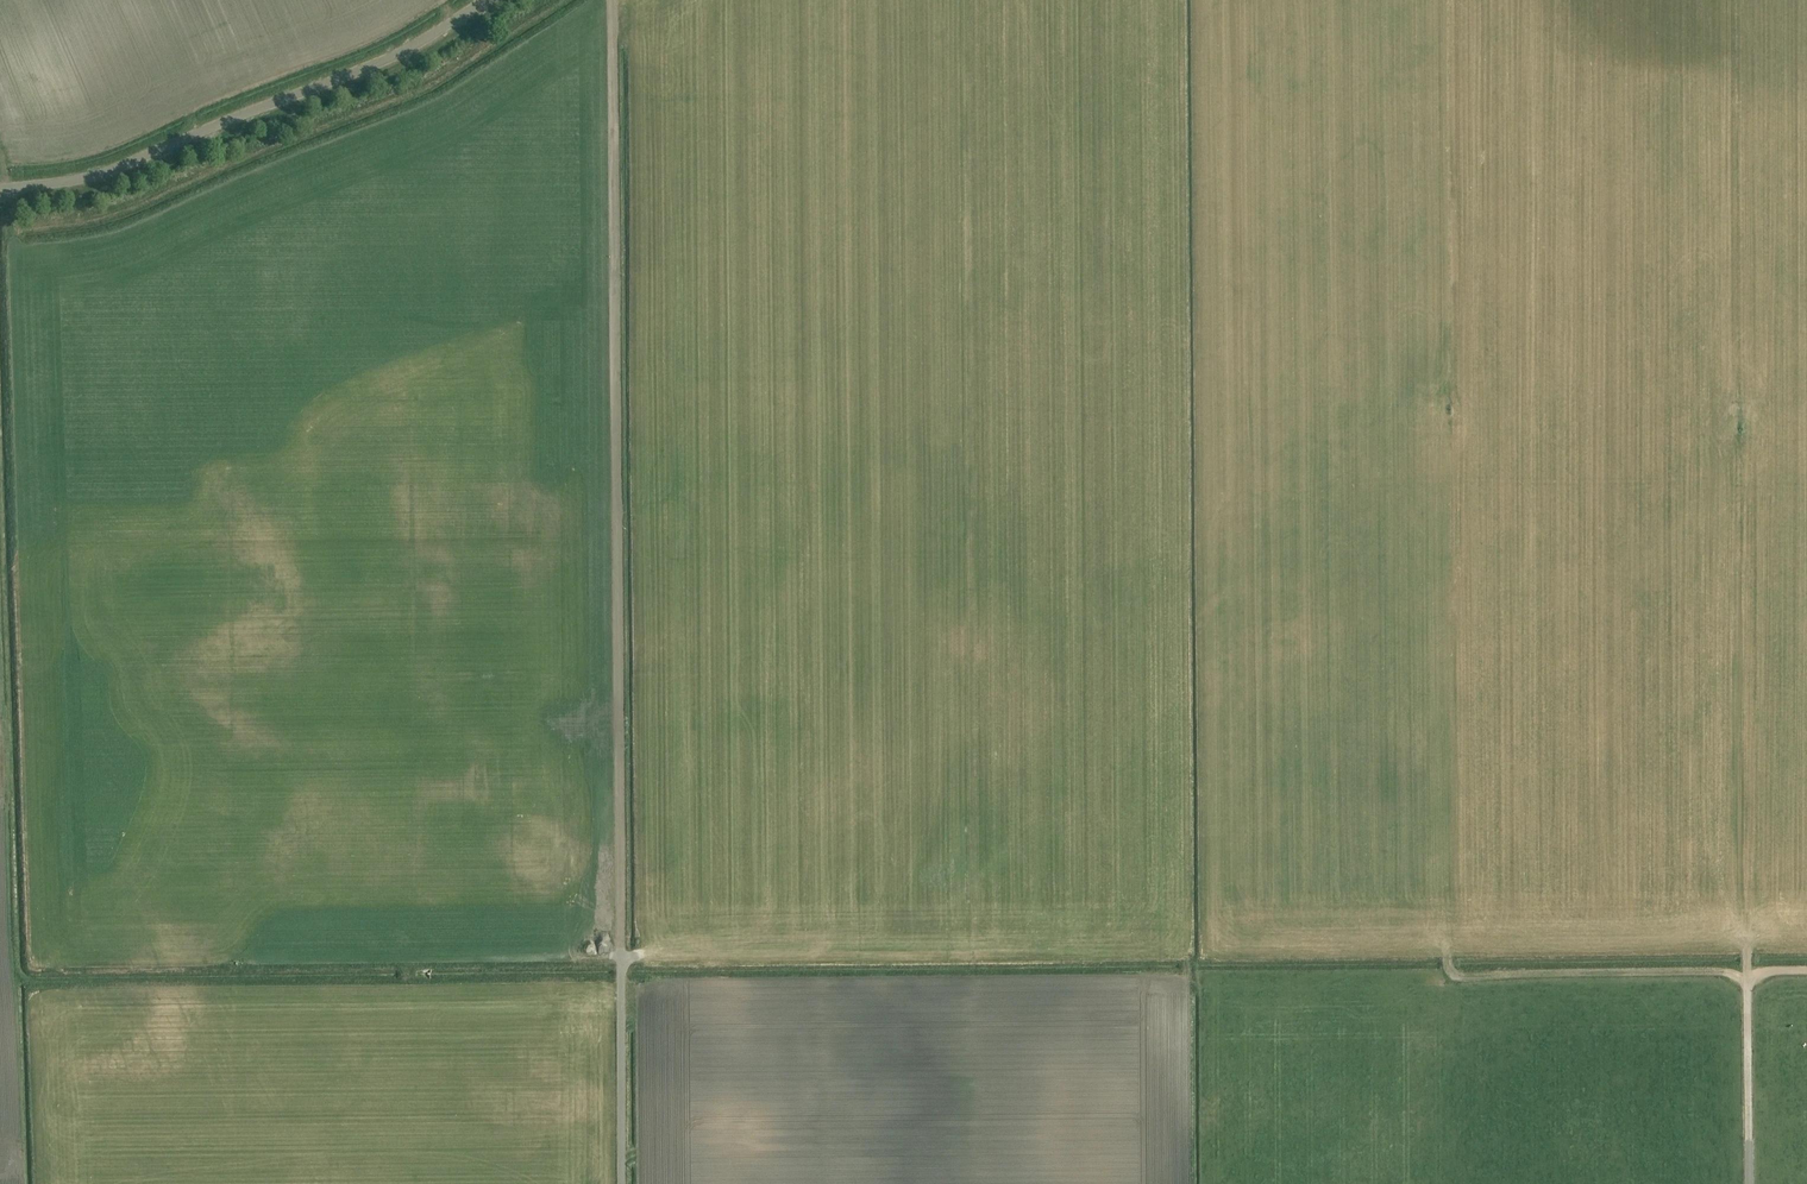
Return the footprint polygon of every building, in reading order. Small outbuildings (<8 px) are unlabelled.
[(821,942),(821,950),(833,949),(833,941),(821,942)]
